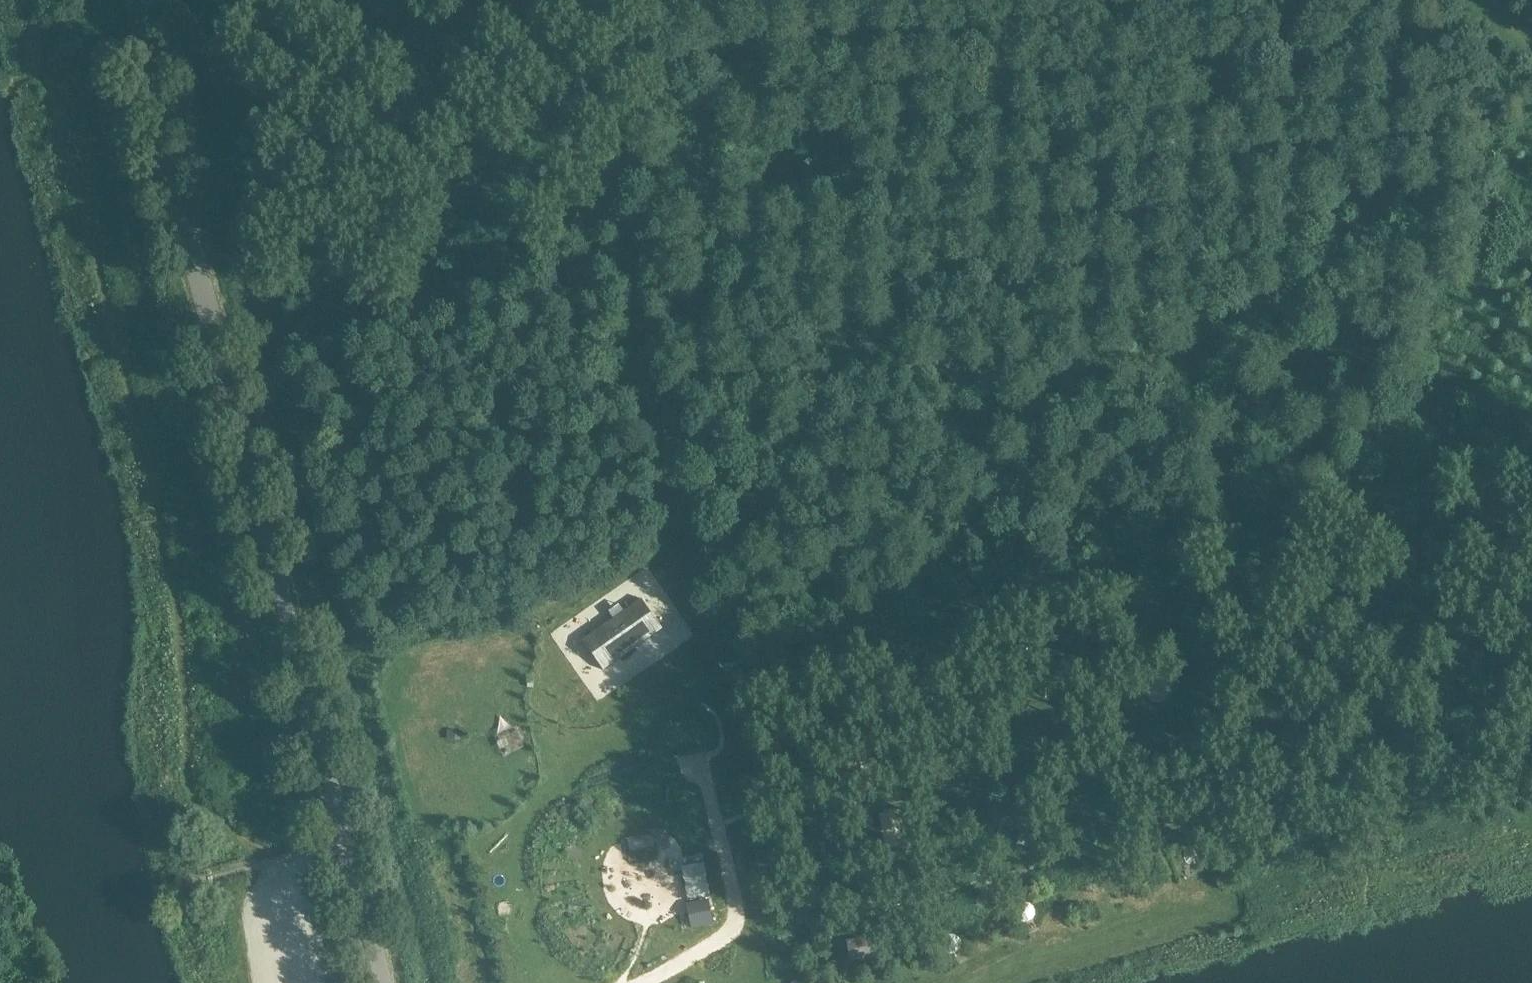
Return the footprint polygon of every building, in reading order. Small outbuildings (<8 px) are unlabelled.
[(593,634),(613,663),(660,630),(639,601),(593,634)] [(1022,831),(1018,846),(1030,849),(1034,834),(1022,831)] [(695,910),(688,912),(691,927),(713,924),(708,900),(694,903),(695,910)] [(870,936),(846,941),(851,961),(874,957),(870,936)]
